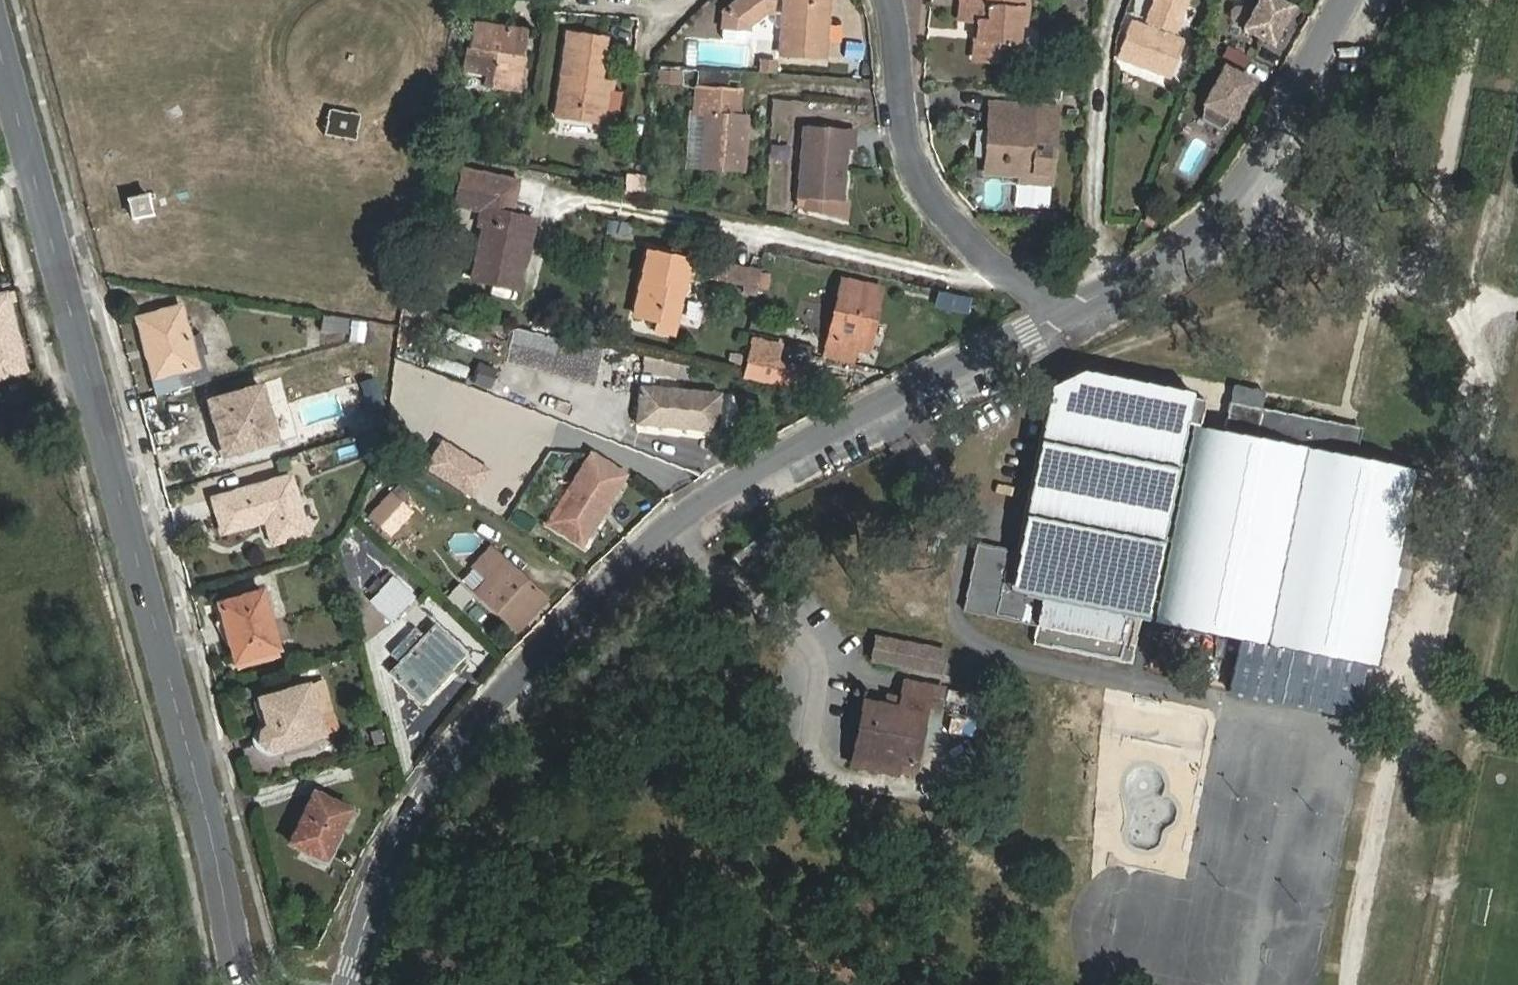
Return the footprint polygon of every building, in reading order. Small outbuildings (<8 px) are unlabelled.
[(724,11),(723,25),(749,26),(750,22),(766,12),(783,13),(781,53),(827,56),(830,0),(737,0),(724,11)] [(1029,0),(962,0),(961,4),(966,4),(965,20),(980,21),(978,58),(1017,61),(1020,24),(1027,25),(1029,0)] [(1150,17),(1178,28),(1186,5),(1172,0),(1156,0),(1150,17)] [(1288,3),(1284,0),(1252,0),(1238,23),(1265,40),(1288,3)] [(1186,41),(1132,19),(1118,55),(1172,76),(1186,41)] [(522,94),(530,34),(475,26),(469,72),(492,75),(490,89),(522,94)] [(604,88),(605,79),(610,36),(571,31),(561,113),(610,120),(612,100),(614,90),(604,88)] [(1248,78),(1219,63),(1198,101),(1196,113),(1218,125),(1227,117),(1248,78)] [(683,84),(684,72),(662,70),(661,83),(683,84)] [(615,80),(605,79),(604,88),(614,90),(615,80)] [(704,113),(703,172),(746,173),(749,114),(740,114),(741,90),(698,89),(697,113),(704,113)] [(612,100),(610,120),(625,122),(628,102),(612,100)] [(804,102),(787,101),(787,114),(793,115),(794,108),(804,109),(804,102)] [(994,119),(1056,123),(1057,109),(995,105),(994,119)] [(361,114),(330,109),(326,133),(357,138),(361,114)] [(1053,174),(1056,123),(994,119),(991,171),(1053,174)] [(807,127),(802,198),(801,210),(850,225),(852,203),(845,202),(848,152),(855,152),(856,131),(807,127)] [(515,255),(525,215),(514,212),(522,180),(471,167),(462,204),(484,210),(481,222),(486,224),(473,272),(517,283),(524,257),(515,255)] [(1052,183),(1053,174),(991,171),(990,180),(1052,183)] [(534,218),(525,215),(515,255),(524,257),(534,218)] [(652,248),(638,314),(659,319),(657,331),(677,335),(693,257),(652,248)] [(758,294),(762,273),(731,266),(729,279),(745,282),(743,291),(758,294)] [(869,349),(884,284),(845,275),(827,350),(854,357),(857,346),(869,349)] [(5,293),(0,295),(0,376),(26,369),(5,293)] [(163,393),(214,380),(208,362),(200,363),(199,358),(185,305),(142,317),(149,345),(156,343),(165,374),(158,376),(163,393)] [(781,344),(754,338),(746,374),(774,380),(781,344)] [(149,345),(158,376),(165,374),(156,343),(149,345)] [(1194,396),(1195,391),(1084,369),(1052,385),(1018,552),(977,544),(964,610),(1037,625),(1034,643),(1133,662),(1142,618),(1149,620),(1188,422),(1202,424),(1206,399),(1194,396)] [(722,434),(727,395),(646,385),(641,425),(722,434)] [(223,420),(233,451),(279,439),(264,386),(214,400),(220,421),(223,420)] [(224,454),(233,451),(223,420),(220,421),(214,400),(208,402),(224,454)] [(1266,411),(1261,436),(1284,441),(1286,434),(1277,432),(1285,414),(1266,411)] [(1240,636),(1230,684),(1354,708),(1363,662),(1375,664),(1415,467),(1352,454),(1326,448),(1327,442),(1340,444),(1338,424),(1285,414),(1277,432),(1286,434),(1284,441),(1261,436),(1195,424),(1158,620),(1240,636)] [(1326,448),(1352,454),(1358,428),(1338,424),(1340,444),(1327,442),(1326,448)] [(384,443),(381,432),(364,437),(368,448),(384,443)] [(586,542),(629,473),(598,453),(555,522),(586,542)] [(296,474),(218,498),(227,532),(271,519),(279,544),(312,534),(296,474)] [(374,516),(393,533),(414,510),(407,503),(414,495),(403,484),(374,516)] [(771,549),(761,535),(735,553),(746,568),(771,549)] [(495,580),(482,592),(522,632),(552,600),(498,548),(480,565),(495,580)] [(468,577),(482,592),(495,580),(480,565),(468,577)] [(396,620),(415,596),(393,578),(373,601),(396,620)] [(279,650),(264,593),(222,605),(238,661),(279,650)] [(422,701),(465,656),(437,629),(394,673),(422,701)] [(856,752),(898,761),(914,764),(925,706),(939,708),(943,688),(905,681),(901,700),(899,709),(885,706),(866,703),(856,752)] [(320,684),(306,688),(319,738),(334,734),(320,684)] [(1354,708),(1230,684),(1229,690),(1353,715),(1354,708)] [(319,738),(306,688),(259,700),(265,729),(261,732),(256,737),(256,743),(259,747),(263,749),(268,750),(273,750),(319,738)] [(899,709),(901,700),(887,697),(885,706),(899,709)] [(1155,707),(1135,703),(1132,717),(1152,721),(1155,707)] [(896,773),(898,761),(856,752),(853,765),(896,773)] [(353,811),(315,794),(292,843),(325,859),(337,833),(342,835),(353,811)]
